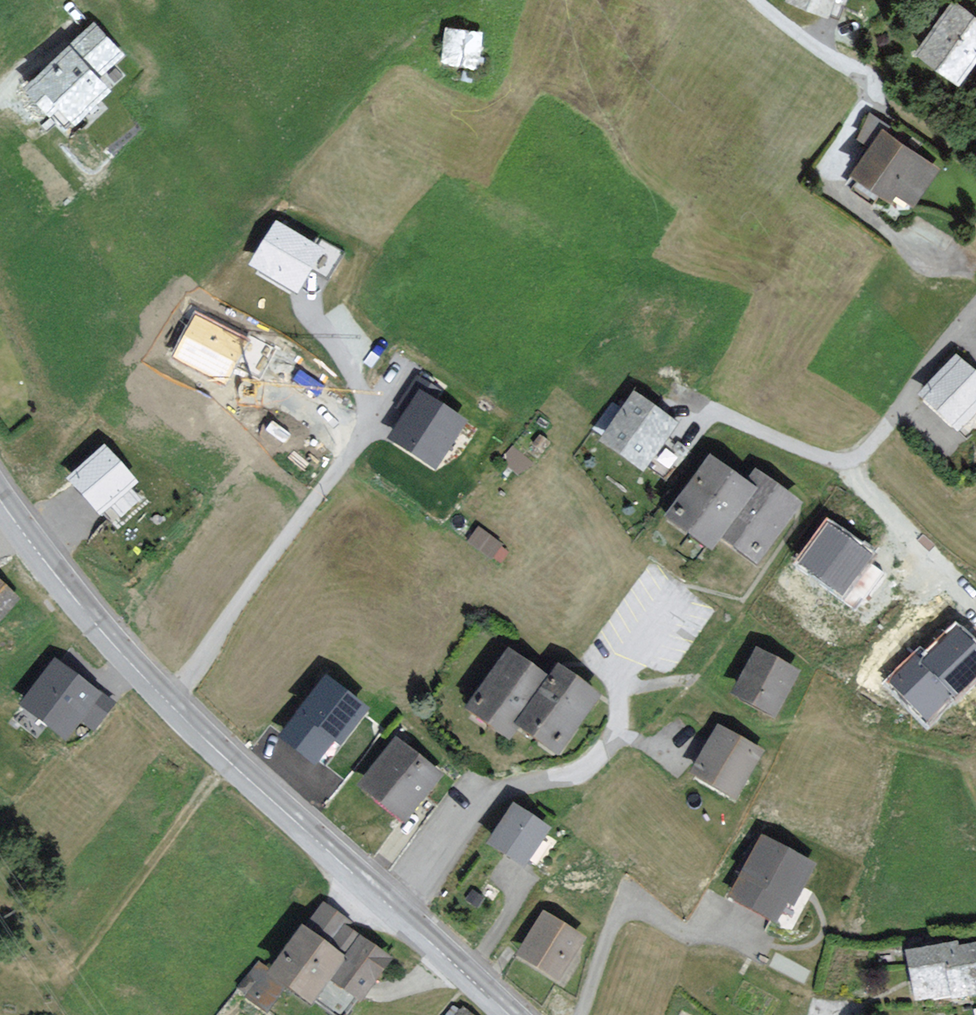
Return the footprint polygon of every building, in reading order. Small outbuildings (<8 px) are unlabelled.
[(824,14),(830,0),(790,0),(824,14)] [(953,6),(918,54),(956,81),(975,53),(975,23),(969,17),(953,6)] [(120,55),(94,26),(57,60),(27,86),(50,111),(57,105),(74,122),(108,92),(95,77),(120,55)] [(480,35),(450,31),(447,61),(477,65),(480,35)] [(907,148),(882,132),(854,176),(890,199),(896,189),(914,201),(936,166),(907,148)] [(325,274),(338,251),(320,241),(317,247),(276,225),(255,263),(296,286),(305,270),(309,264),(325,274)] [(244,341),(195,318),(177,354),(226,378),(244,341)] [(958,358),(923,394),(957,426),(975,406),(975,374),(958,358)] [(439,390),(421,378),(403,404),(410,409),(408,412),(392,437),(434,465),(464,420),(433,399),(439,390)] [(674,420),(636,395),(606,440),(645,465),(674,420)] [(133,480),(104,448),(70,479),(79,489),(98,511),(133,480)] [(673,518),(711,546),(719,535),(758,562),(799,505),(759,476),(749,489),(713,463),(673,518)] [(867,553),(826,525),(802,560),(843,588),(867,553)] [(478,528),(468,543),(501,562),(510,547),(478,528)] [(0,583),(0,612),(14,595),(0,583)] [(975,675),(975,649),(957,630),(926,660),(920,653),(891,681),(929,720),(975,675)] [(794,671),(758,653),(748,672),(738,692),(774,710),(794,671)] [(471,709),(509,736),(517,725),(555,752),(597,695),(556,666),(547,679),(511,654),(471,709)] [(83,680),(56,661),(26,702),(68,733),(79,717),(94,727),(113,702),(83,680)] [(364,709),(326,679),(281,735),(313,761),(333,736),(338,741),(364,709)] [(740,740),(720,729),(696,772),(736,794),(760,751),(740,740)] [(438,773),(396,742),(362,788),(403,819),(438,773)] [(532,817),(514,806),(491,841),(524,862),(547,826),(532,817)] [(812,864),(767,840),(747,876),(736,896),(775,917),(786,898),(792,901),(812,864)] [(385,959),(319,909),(271,973),(260,965),(243,988),(268,1007),(287,981),(312,1000),(332,973),(359,994),(385,959)] [(582,936),(544,913),(520,954),(557,977),(582,936)] [(960,957),(958,947),(912,957),(921,1001),(957,993),(958,1001),(975,997),(975,953),(960,957)]
